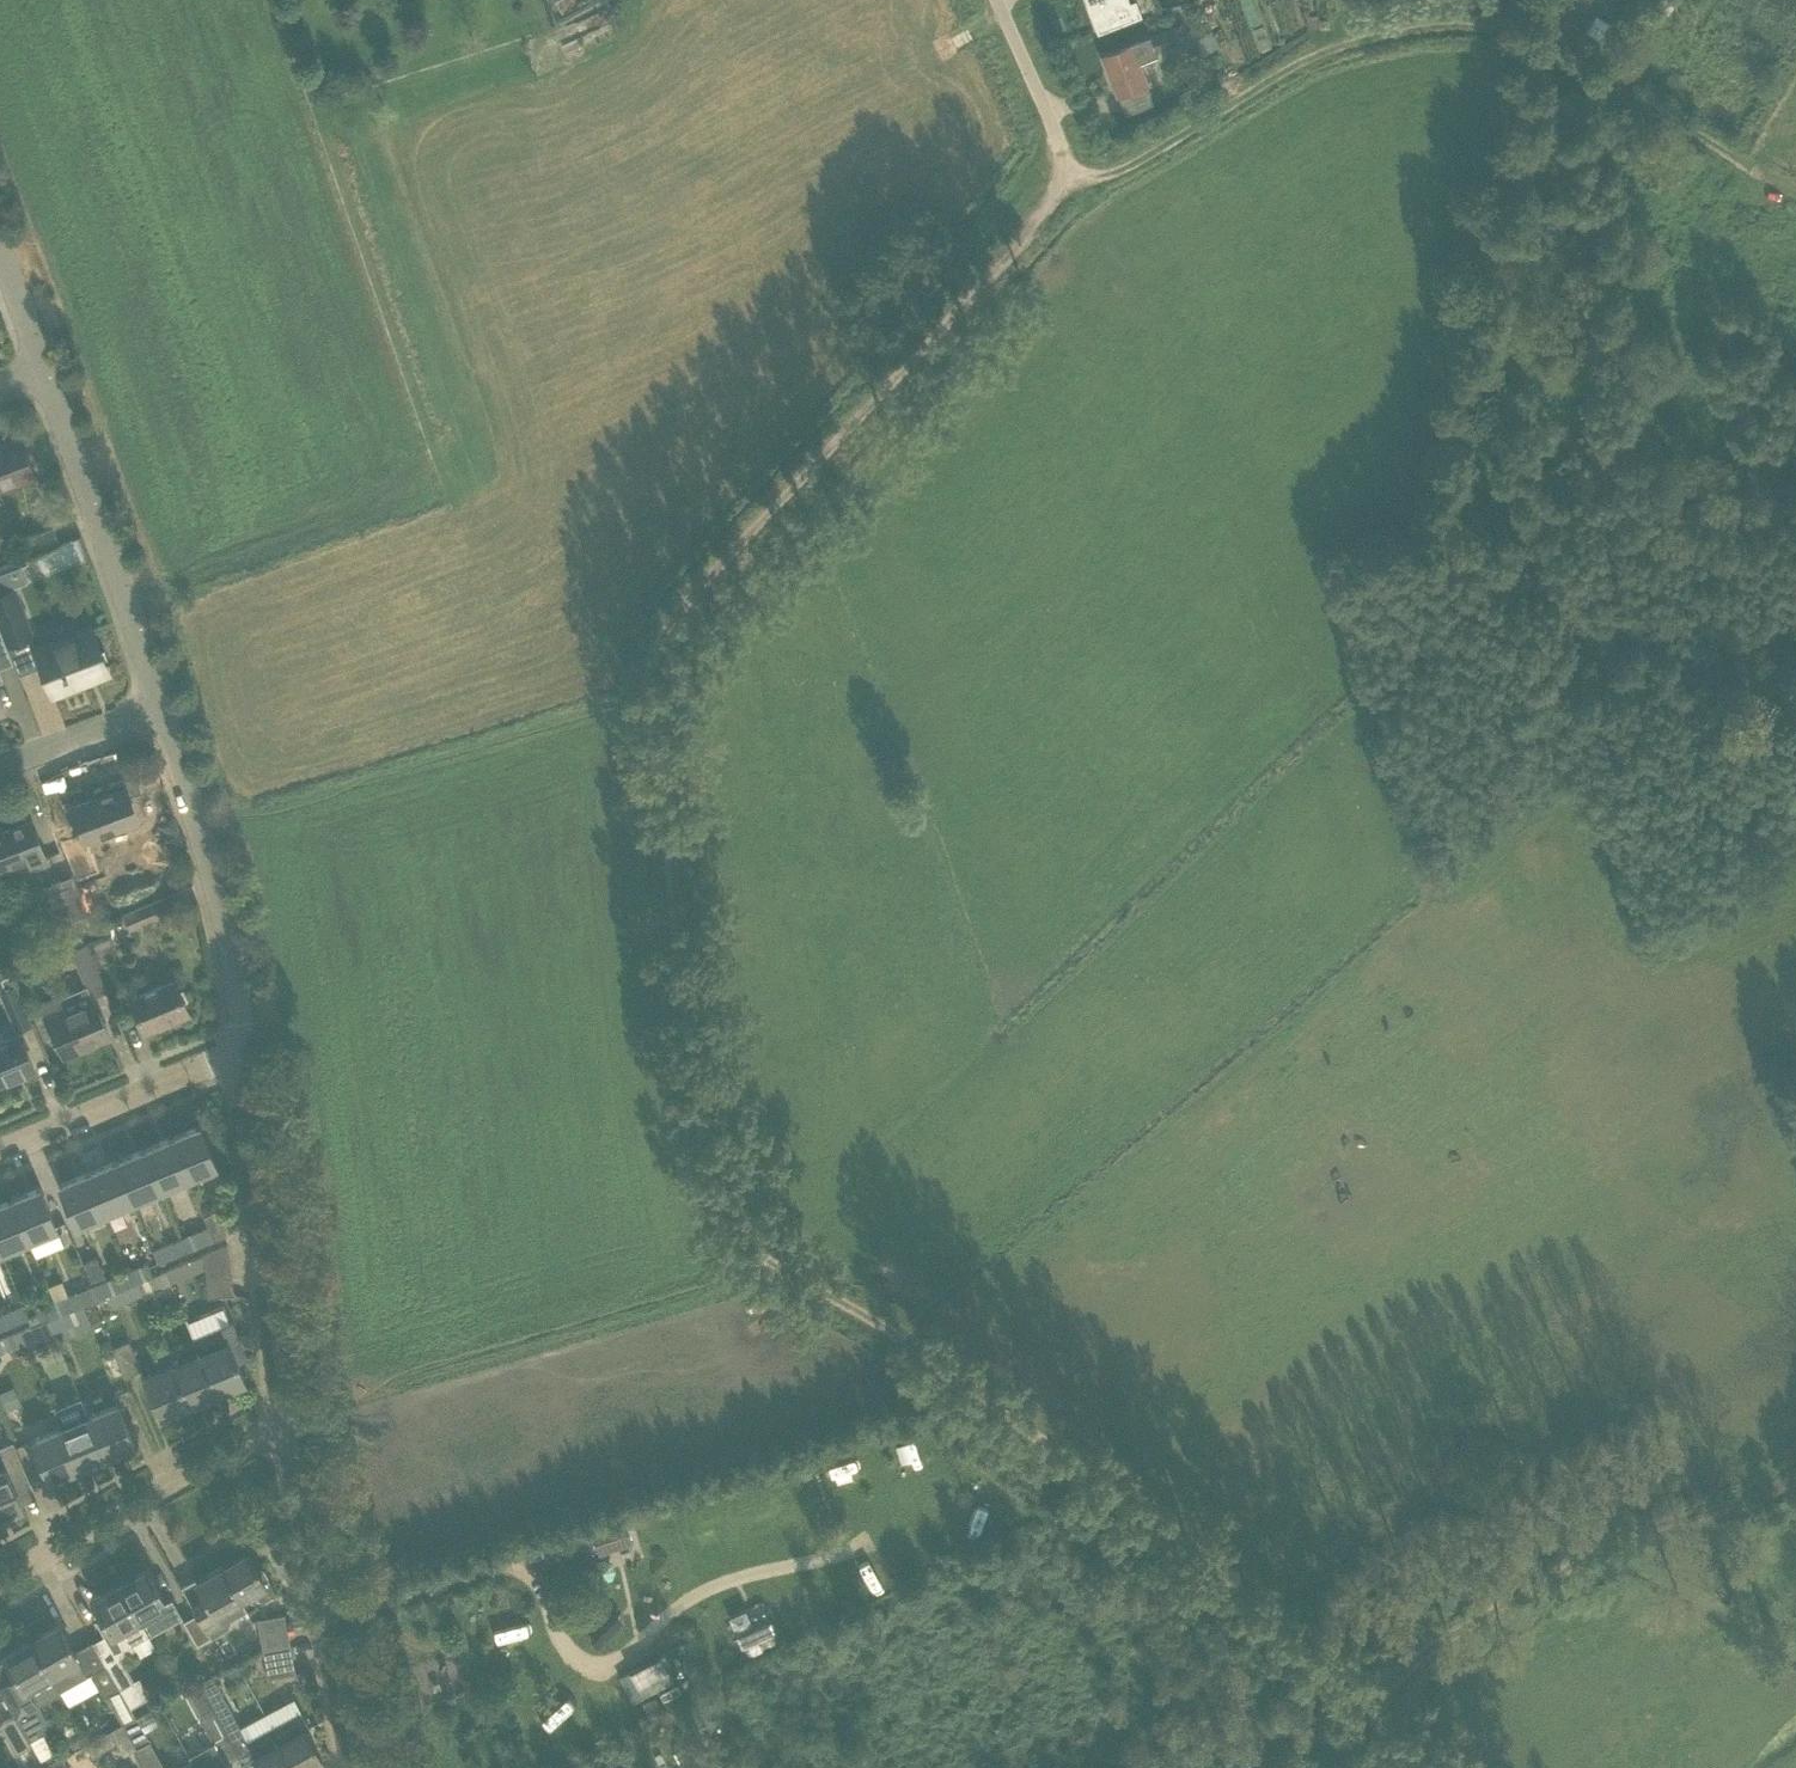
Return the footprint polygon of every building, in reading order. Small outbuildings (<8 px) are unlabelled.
[(1098,31),(1140,14),(1134,0),(1129,2),(1128,0),(1086,0),(1098,31)] [(1630,6),(1642,16),(1649,7),(1641,0),(1635,0),(1630,6)] [(1158,56),(1156,51),(1189,38),(1184,23),(1150,36),(1125,47),(1103,55),(1118,94),(1146,83),(1139,64),(1158,56)] [(1211,29),(1195,38),(1203,54),(1220,44),(1211,29)] [(12,478),(14,483),(34,475),(19,437),(0,445),(0,483),(12,478)] [(24,556),(32,553),(59,542),(53,526),(18,539),(24,556)] [(5,639),(7,645),(32,635),(13,587),(0,592),(0,627),(5,639)] [(36,648),(44,670),(52,692),(89,678),(86,671),(105,664),(91,627),(36,648)] [(93,838),(116,829),(139,821),(129,796),(141,791),(135,774),(93,789),(96,796),(65,808),(70,823),(85,817),(93,838)] [(30,818),(1,829),(0,826),(0,867),(26,857),(30,869),(47,863),(30,818)] [(45,884),(60,923),(73,919),(77,931),(92,926),(72,874),(45,884)] [(129,927),(148,920),(170,910),(164,896),(124,913),(129,927)] [(86,942),(70,949),(90,994),(105,988),(86,942)] [(6,965),(0,967),(0,989),(17,1028),(30,1022),(6,965)] [(174,979),(152,989),(132,997),(145,1030),(188,1012),(174,979)] [(94,1000),(67,1012),(59,993),(42,1000),(64,1054),(109,1035),(94,1000)] [(0,1041),(0,1080),(34,1066),(20,1033),(0,1041)] [(188,1176),(194,1173),(216,1164),(199,1124),(171,1136),(188,1176)] [(160,1188),(188,1176),(171,1136),(143,1148),(160,1188)] [(143,1148),(115,1159),(132,1199),(160,1188),(143,1148)] [(104,1211),(132,1199),(115,1159),(88,1171),(104,1211)] [(59,1183),(68,1205),(76,1223),(104,1211),(88,1171),(59,1183)] [(35,1256),(64,1244),(39,1186),(11,1198),(28,1239),(35,1256)] [(28,1239),(11,1198),(0,1203),(0,1250),(28,1239)] [(204,1214),(208,1225),(213,1238),(225,1233),(222,1206),(204,1214)] [(208,1225),(180,1237),(185,1250),(213,1238),(208,1225)] [(159,1261),(185,1250),(180,1237),(153,1248),(159,1261)] [(227,1242),(203,1252),(204,1267),(230,1264),(227,1242)] [(164,1269),(170,1282),(204,1267),(203,1252),(164,1269)] [(83,1263),(93,1285),(98,1298),(108,1293),(136,1281),(131,1270),(108,1279),(97,1256),(83,1263)] [(148,1262),(131,1270),(136,1281),(153,1274),(148,1262)] [(206,1281),(231,1278),(230,1264),(204,1267),(206,1281)] [(164,1269),(153,1274),(136,1281),(142,1294),(170,1282),(164,1269)] [(208,1294),(233,1291),(231,1278),(206,1281),(208,1294)] [(114,1306),(142,1294),(136,1281),(108,1293),(114,1306)] [(98,1298),(93,1285),(54,1301),(59,1313),(84,1304),(98,1298)] [(28,1317),(32,1324),(59,1313),(54,1301),(36,1309),(37,1312),(28,1315),(28,1317)] [(0,1313),(0,1326),(1,1328),(28,1317),(28,1315),(23,1304),(0,1313)] [(59,1313),(65,1326),(69,1335),(93,1325),(84,1304),(59,1313)] [(59,1313),(32,1324),(22,1328),(28,1342),(50,1333),(65,1326),(59,1313)] [(231,1321),(209,1330),(194,1336),(200,1351),(216,1392),(245,1380),(237,1360),(245,1356),(231,1321)] [(28,1342),(22,1328),(0,1338),(0,1353),(28,1342)] [(113,1347),(125,1376),(142,1369),(130,1340),(113,1347)] [(189,1403),(216,1392),(200,1351),(183,1358),(177,1343),(166,1348),(172,1363),(189,1403)] [(189,1403),(172,1363),(143,1375),(160,1415),(189,1403)] [(88,1415),(105,1455),(134,1443),(117,1403),(88,1415)] [(77,1466),(105,1455),(88,1415),(61,1426),(77,1466)] [(77,1466),(61,1426),(32,1438),(49,1478),(77,1466)] [(12,1481),(27,1475),(12,1439),(0,1444),(0,1455),(5,1466),(0,1468),(0,1515),(22,1506),(12,1481)] [(631,1540),(624,1520),(593,1530),(599,1550),(631,1540)] [(222,1567),(239,1595),(253,1587),(261,1600),(276,1592),(261,1565),(257,1568),(248,1551),(246,1552),(247,1553),(222,1567)] [(136,1574),(120,1583),(148,1633),(182,1614),(171,1597),(165,1601),(146,1567),(145,1568),(146,1570),(138,1574),(137,1572),(136,1573),(136,1574)] [(210,1605),(197,1612),(211,1636),(228,1627),(231,1617),(247,1609),(239,1595),(222,1567),(198,1580),(196,1580),(210,1605)] [(148,1633),(120,1583),(104,1592),(103,1591),(102,1592),(103,1594),(95,1598),(94,1596),(93,1597),(104,1616),(97,1620),(115,1652),(148,1633)] [(183,1620),(197,1644),(211,1637),(211,1636),(197,1612),(183,1620)] [(260,1634),(287,1629),(284,1612),(257,1618),(260,1634)] [(32,1639),(60,1688),(87,1674),(78,1658),(58,1623),(56,1623),(57,1624),(41,1633),(41,1632),(39,1633),(40,1635),(32,1639)] [(260,1634),(263,1650),(290,1644),(287,1629),(260,1634)] [(15,1715),(30,1738),(44,1731),(47,1719),(38,1703),(61,1690),(60,1688),(32,1639),(24,1644),(23,1642),(21,1643),(22,1644),(6,1653),(6,1652),(5,1653),(17,1673),(0,1683),(0,1688),(15,1715)] [(268,1676),(295,1671),(290,1644),(263,1650),(268,1676)] [(658,1655),(629,1670),(638,1687),(667,1671),(658,1655)] [(107,1663),(120,1687),(133,1680),(119,1656),(107,1663)] [(120,1687),(107,1663),(91,1672),(105,1696),(121,1687),(120,1687)] [(271,1725),(245,1739),(210,1675),(199,1682),(236,1752),(238,1754),(249,1748),(260,1767),(294,1767),(271,1725)] [(191,1758),(196,1767),(230,1767),(225,1758),(236,1752),(199,1682),(185,1689),(213,1741),(189,1754),(191,1758)] [(271,1725),(294,1767),(299,1767),(319,1757),(320,1758),(321,1757),(305,1727),(309,1725),(301,1709),(271,1725)] [(137,1714),(123,1722),(136,1747),(150,1739),(137,1714)] [(16,1746),(30,1738),(15,1715),(3,1722),(16,1746)] [(136,1747),(123,1722),(86,1742),(92,1754),(116,1741),(123,1753),(136,1747)] [(47,1763),(50,1767),(67,1767),(60,1755),(47,1763)] [(191,1758),(174,1767),(196,1767),(191,1758)]
